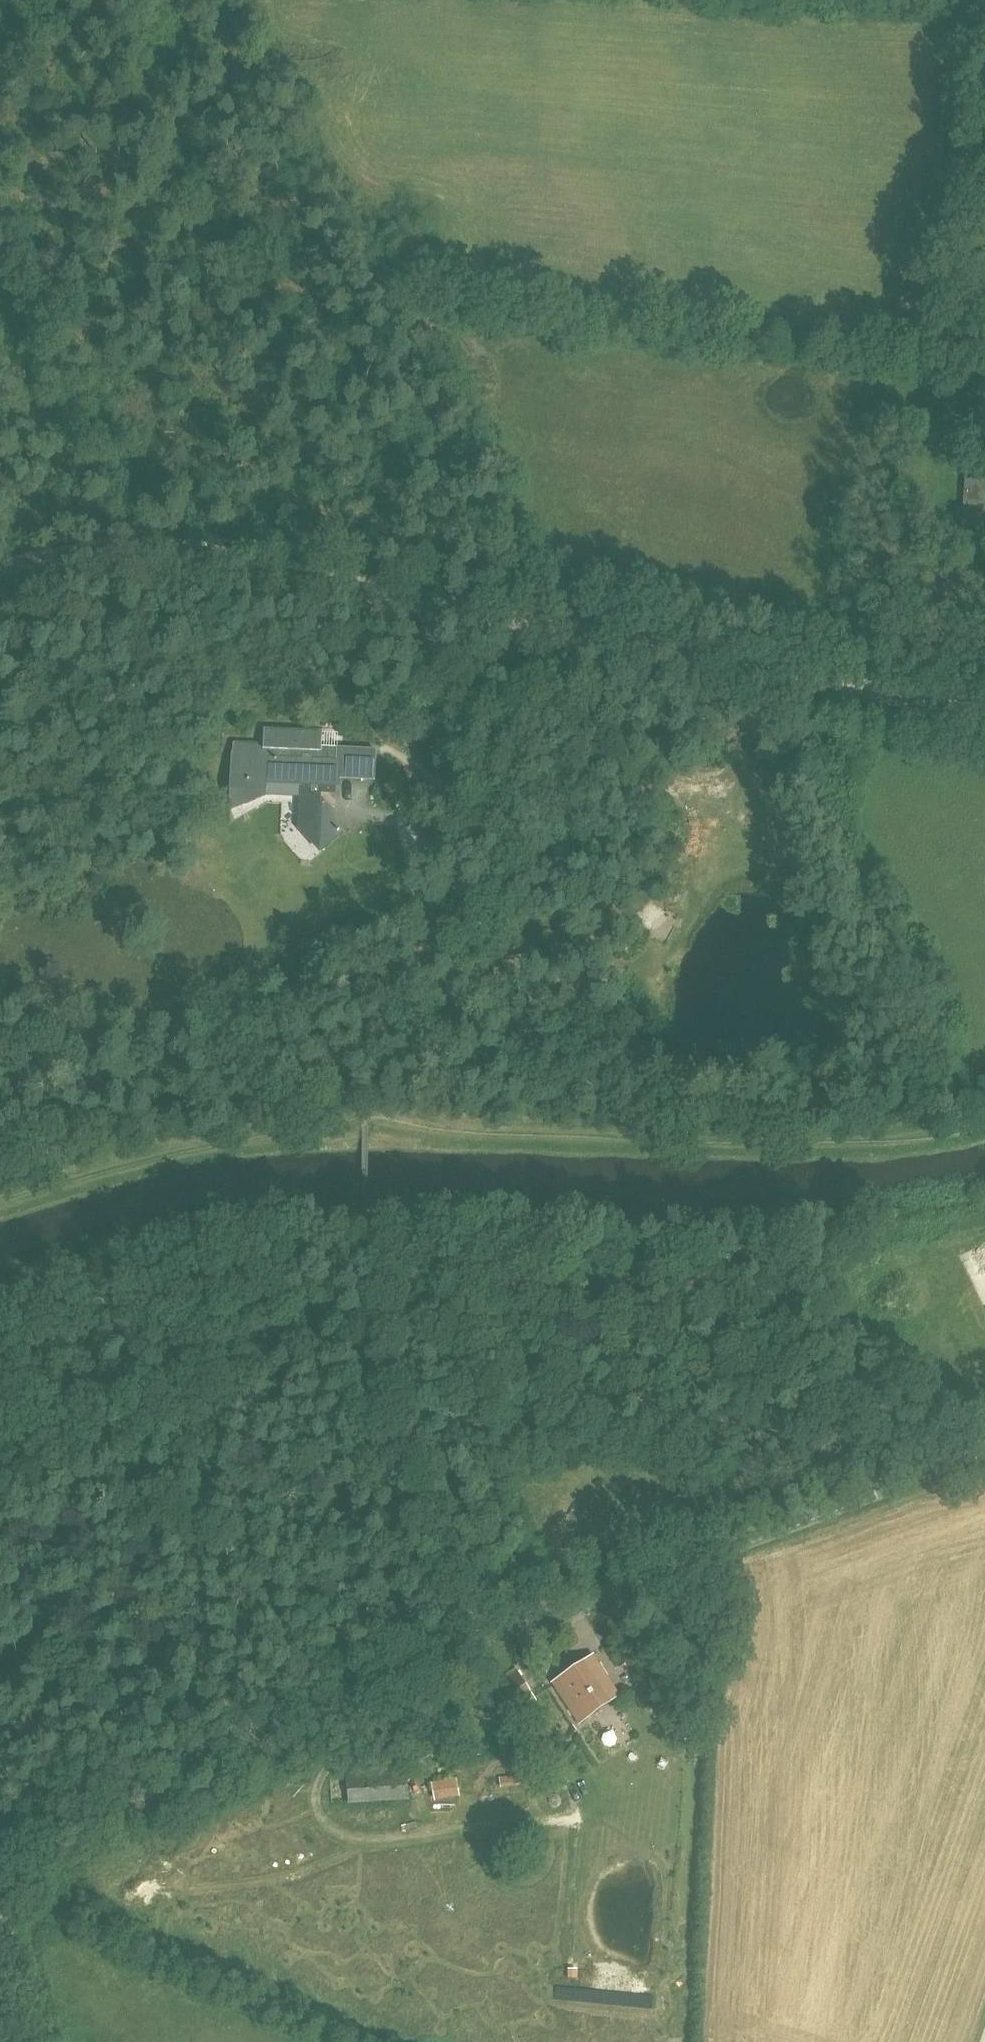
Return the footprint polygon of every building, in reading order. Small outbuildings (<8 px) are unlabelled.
[(984,507),(984,482),(966,482),(965,507),(984,507)] [(264,744),(234,743),(231,807),(265,794),(266,782),(306,784),(303,828),(322,849),(342,831),(321,808),(322,785),(338,786),(338,778),(375,780),(376,750),(338,748),(322,747),(323,732),(265,729),(264,744)] [(580,1722),(620,1694),(594,1655),(554,1682),(580,1722)] [(519,1671),(494,1687),(511,1713),(536,1696),(519,1671)] [(410,1800),(408,1766),(347,1770),(349,1804),(410,1800)] [(457,1778),(432,1781),(435,1798),(460,1795),(457,1778)]
